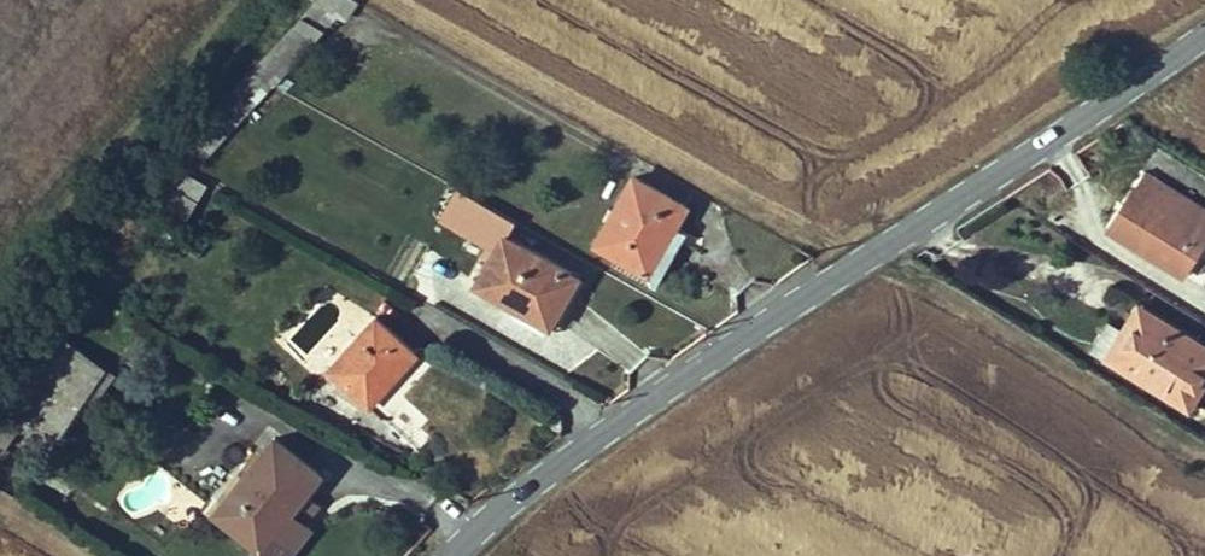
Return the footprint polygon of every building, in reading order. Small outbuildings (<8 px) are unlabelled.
[(272,84),(337,14),(346,17),(358,0),(357,0),(317,0),(294,24),(250,72),(272,84)] [(242,117),(272,84),(250,72),(246,76),(186,142),(203,159),(241,117),(242,117)] [(160,181),(172,188),(182,170),(168,164),(160,181)] [(182,170),(172,188),(196,199),(205,183),(182,170)] [(1108,229),(1182,275),(1204,239),(1204,209),(1144,171),(1108,229)] [(648,270),(674,225),(685,205),(633,176),(597,242),(616,253),(648,270)] [(187,215),(196,199),(172,188),(163,204),(187,217),(187,215)] [(505,237),(513,221),(478,201),(474,207),(453,195),(440,219),(487,246),(481,257),(488,261),(476,283),(548,325),(576,276),(505,237)] [(685,231),(674,225),(648,270),(616,253),(612,261),(655,285),(685,231)] [(1111,362),(1140,314),(1204,353),(1204,344),(1138,303),(1122,330),(1109,322),(1091,350),(1111,362)] [(1111,362),(1182,406),(1204,370),(1204,353),(1140,314),(1111,362)] [(369,403),(418,448),(430,434),(420,426),(428,417),(389,381),(415,352),(375,316),(329,367),(369,403)] [(55,331),(0,407),(0,442),(6,446),(23,422),(53,442),(105,365),(55,331)] [(1182,406),(1189,410),(1204,385),(1204,370),(1182,406)] [(319,473),(275,437),(216,510),(256,543),(251,548),(262,555),(287,555),(310,527),(305,522),(290,510),(319,473)] [(325,477),(319,473),(290,510),(305,522),(320,503),(310,495),(325,477)]
